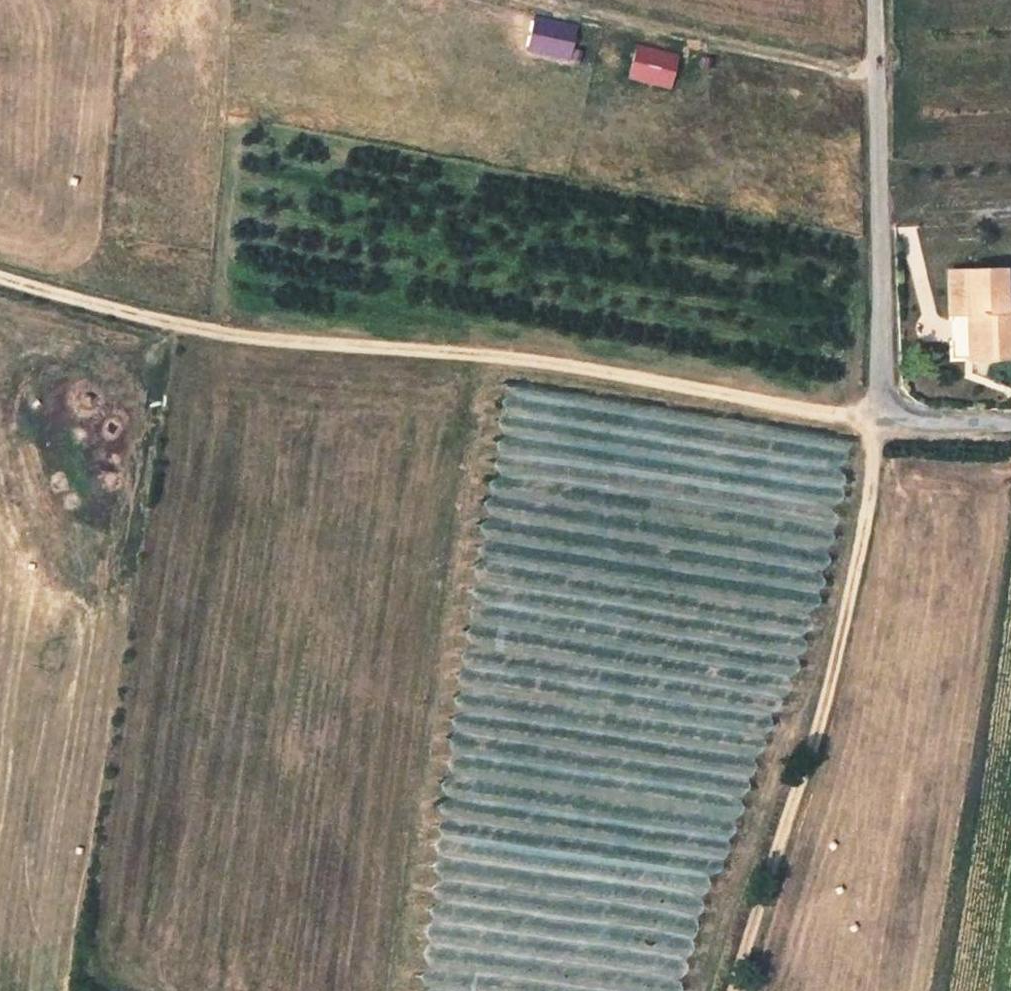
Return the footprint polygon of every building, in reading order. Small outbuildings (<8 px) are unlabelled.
[(639,42),(629,77),(672,89),(682,54),(639,42)] [(951,271),(953,313),(970,313),(981,313),(982,357),(1010,356),(1010,295),(1004,295),(1003,270),(951,271)] [(970,313),(971,357),(982,357),(981,313),(970,313)]
